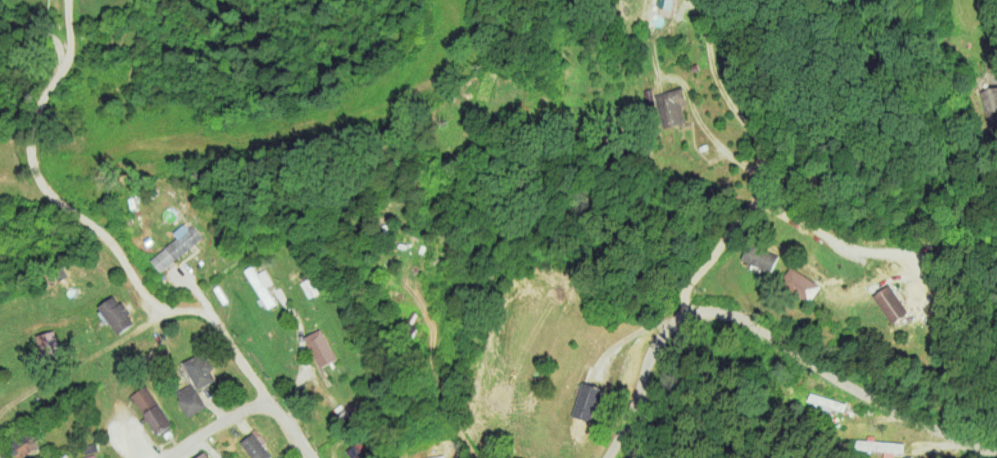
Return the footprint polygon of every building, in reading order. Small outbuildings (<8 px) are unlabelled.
[(656,6),(671,9),(673,0),(657,0),(656,6)] [(979,90),(991,136),(996,134),(996,85),(979,90)] [(653,94),(651,88),(644,90),(647,107),(657,105),(663,127),(686,122),(682,105),(687,104),(683,87),(653,94)] [(177,238),(150,258),(159,271),(200,241),(186,221),(172,231),(177,238)] [(770,272),(778,256),(748,242),(741,259),(770,272)] [(264,269),(257,273),(252,265),(244,270),(268,308),(276,303),(266,287),(272,283),(264,269)] [(820,285),(789,267),(779,283),(810,302),(820,285)] [(890,323),(907,313),(890,284),(873,294),(890,323)] [(97,307),(117,335),(134,322),(114,294),(97,307)] [(336,359),(320,328),(304,336),(320,367),(336,359)] [(36,335),(42,358),(60,354),(54,330),(36,335)] [(204,352),(183,361),(196,389),(217,380),(204,352)] [(602,387),(582,381),(571,416),(591,422),(602,387)] [(188,417),(205,407),(193,383),(175,392),(188,417)] [(131,394),(156,438),(172,428),(148,385),(131,394)] [(845,403),(809,392),(807,400),(843,411),(845,403)] [(263,444),(265,442),(256,429),(240,441),(252,457),(269,457),(272,456),(263,444)] [(8,443),(16,457),(17,457),(33,450),(25,435),(8,443)] [(371,457),(361,440),(346,449),(352,457),(370,457),(371,457)] [(884,450),(884,457),(894,457),(894,452),(903,453),(903,442),(856,440),(855,449),(884,450)]
